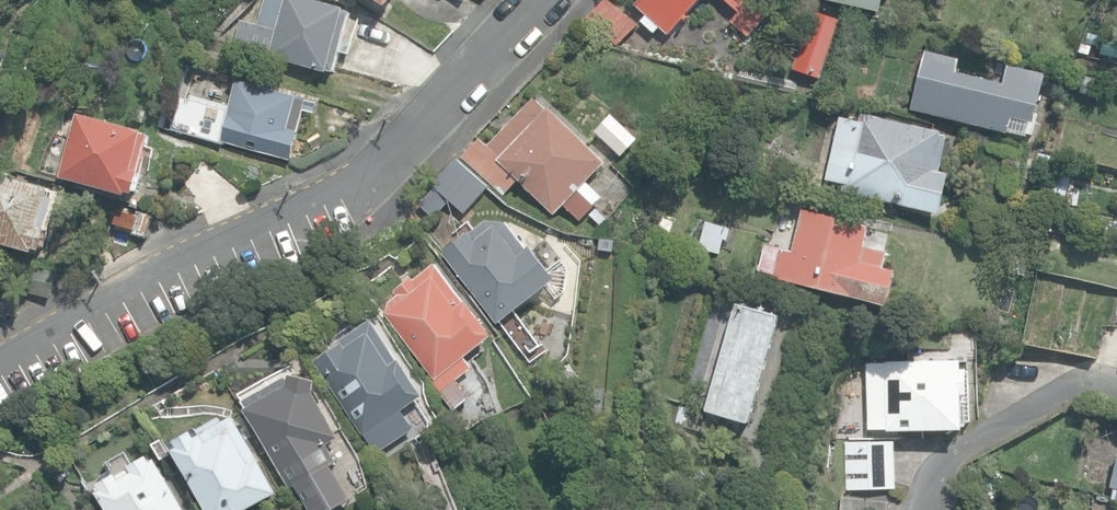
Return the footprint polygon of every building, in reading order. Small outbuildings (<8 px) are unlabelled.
[(257,25),(240,21),(233,48),(327,73),(327,71),(332,72),(348,12),(344,11),(344,9),(310,0),(264,0),(257,25)] [(616,46),(636,24),(610,0),(604,0),(587,19),(616,46)] [(636,5),(647,15),(642,20),(655,31),(659,26),(668,34),(698,0),(640,0),(636,5)] [(748,35),(779,0),(726,0),(739,12),(731,21),(748,35)] [(880,12),(883,0),(827,0),(880,12)] [(793,70),(819,79),(839,21),(813,11),(793,70)] [(386,39),(346,30),(340,53),(380,62),(386,39)] [(1008,132),(1026,136),(1030,122),(1034,123),(1046,74),(1007,65),(1003,83),(956,72),(959,58),(925,50),(910,110),(1007,134),(1008,132)] [(121,68),(132,65),(129,55),(119,58),(121,68)] [(291,160),(306,99),(236,81),(225,124),(176,111),(170,133),(221,146),(222,143),(291,160)] [(563,204),(579,220),(594,206),(577,190),(605,162),(549,107),(546,110),(534,99),(487,146),(479,137),(461,156),(499,193),(515,176),(553,214),(563,204)] [(60,176),(128,194),(129,191),(136,193),(142,171),(151,135),(145,133),(146,131),(76,113),(60,176)] [(843,191),(940,213),(949,174),(939,171),(947,137),(940,135),(941,132),(860,114),(859,121),(840,117),(826,179),(844,183),(843,191)] [(596,133),(617,155),(635,138),(613,116),(596,133)] [(1056,157),(1045,196),(1063,201),(1074,162),(1056,157)] [(419,203),(434,218),(450,200),(465,213),(488,187),(457,159),(433,185),(434,186),(419,203)] [(36,250),(37,247),(45,249),(51,227),(50,227),(59,192),(53,190),(54,187),(0,173),(0,241),(36,250)] [(122,205),(116,229),(147,236),(152,212),(122,205)] [(1064,228),(1069,210),(1061,207),(1055,225),(1064,228)] [(589,214),(600,225),(606,218),(595,208),(589,214)] [(758,273),(885,304),(894,269),(883,267),(886,252),(864,247),(869,226),(802,210),(792,251),(765,245),(758,273)] [(442,253),(498,324),(547,285),(556,297),(565,291),(568,267),(560,257),(546,268),(530,247),(526,249),(506,222),(487,219),(442,253)] [(699,244),(720,250),(727,227),(706,221),(699,244)] [(24,291),(51,297),(57,272),(26,265),(20,290),(24,291)] [(432,381),(453,409),(469,397),(455,379),(472,366),(465,357),(493,335),(467,301),(464,303),(435,265),(414,282),(411,278),(395,290),(398,295),(389,302),(386,314),(435,378),(432,381)] [(705,408),(748,423),(779,313),(736,301),(705,408)] [(376,454),(415,428),(402,410),(424,395),(373,319),(313,360),(376,454)] [(887,428),(887,430),(960,428),(960,416),(968,416),(966,367),(959,368),(959,359),(885,362),(885,363),(866,364),(868,428),(887,428)] [(300,485),(313,507),(335,495),(322,472),(338,463),(327,443),(339,437),(314,392),(317,380),(290,374),(243,400),(247,408),(244,409),(290,490),(300,485)] [(275,492),(234,416),(225,420),(222,415),(170,443),(206,509),(242,509),(275,492)] [(895,442),(844,442),(844,489),(896,488),(895,442)] [(157,457),(152,459),(149,454),(98,483),(101,489),(97,492),(107,509),(187,509),(157,457)]
